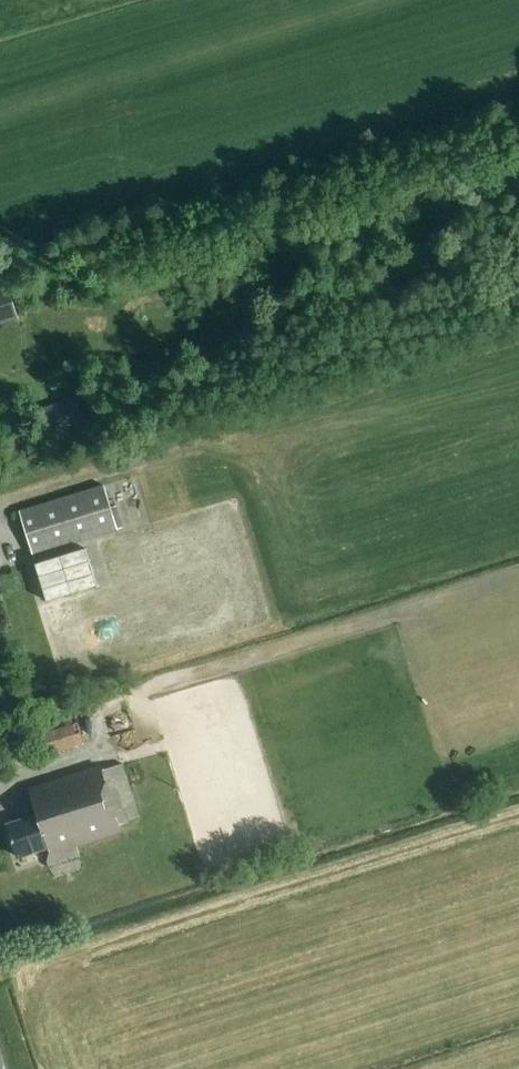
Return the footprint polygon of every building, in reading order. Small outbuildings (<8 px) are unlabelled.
[(0,290),(0,323),(31,313),(21,283),(0,290)] [(79,407),(44,417),(50,437),(85,426),(79,407)] [(105,486),(20,512),(33,556),(118,530),(105,486)] [(41,563),(52,599),(91,588),(87,575),(105,570),(97,546),(41,563)] [(75,716),(33,728),(42,759),(84,746),(75,716)] [(101,767),(30,790),(38,815),(8,825),(19,858),(48,848),(50,854),(122,831),(121,827),(140,820),(123,766),(103,773),(101,767)]
